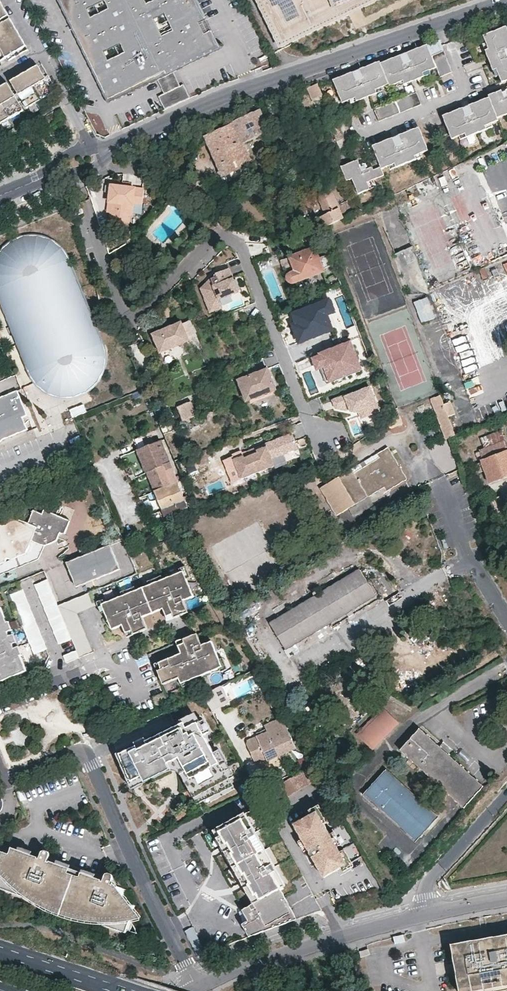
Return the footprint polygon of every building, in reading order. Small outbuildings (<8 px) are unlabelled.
[(108,98),(215,47),(192,0),(61,0),(108,98)] [(282,43),(289,39),(300,32),(309,26),(319,21),(331,13),(347,5),(358,0),(261,0),(282,43)] [(1,2),(0,2),(0,20),(9,15),(6,11),(1,2)] [(0,25),(0,43),(18,32),(15,27),(10,19),(0,25)] [(506,27),(482,36),(485,43),(498,76),(501,83),(506,81),(506,57),(504,58),(502,52),(506,50),(506,31),(506,27)] [(0,43),(0,61),(4,59),(7,57),(26,46),(22,40),(18,32),(0,43)] [(428,40),(431,53),(443,50),(440,37),(428,40)] [(498,76),(485,43),(482,44),(495,78),(498,76)] [(404,68),(400,56),(380,64),(379,62),(358,70),(363,82),(357,85),(352,73),(332,81),(341,104),(348,101),(381,88),(388,85),(389,87),(395,84),(429,71),(435,68),(439,78),(451,73),(443,51),(431,56),(426,45),(406,53),(411,65),(404,68)] [(411,65),(406,53),(400,56),(404,68),(411,65)] [(49,85),(38,65),(24,73),(40,100),(54,92),(49,85)] [(363,82),(358,70),(352,73),(357,85),(363,82)] [(429,71),(395,84),(397,88),(430,75),(429,71)] [(40,100),(24,73),(11,81),(26,108),(40,100)] [(8,83),(0,87),(0,101),(10,118),(23,110),(8,83)] [(321,93),(316,83),(307,87),(312,98),(321,93)] [(381,88),(348,101),(349,105),(383,91),(381,88)] [(504,98),(501,91),(488,96),(489,98),(468,106),(473,118),(467,121),(462,109),(442,117),(451,140),(458,137),(491,124),(498,121),(497,119),(506,115),(506,113),(506,110),(506,109),(506,97),(504,98)] [(416,93),(373,110),(378,122),(420,105),(416,93)] [(0,101),(0,124),(10,118),(0,101)] [(249,115),(259,110),(257,105),(256,104),(246,108),(249,115)] [(473,118),(468,106),(462,109),(467,121),(473,118)] [(267,126),(259,110),(249,115),(234,122),(234,123),(243,144),(270,132),(267,126)] [(243,144),(234,123),(205,136),(223,176),(224,175),(229,173),(232,179),(233,180),(249,173),(246,166),(252,163),(243,144)] [(491,124),(458,137),(459,141),(492,127),(491,124)] [(428,152),(418,128),(398,136),(403,148),(397,151),(392,139),(372,147),(377,161),(370,164),(372,168),(362,172),(360,166),(359,166),(357,161),(340,168),(346,182),(351,180),(357,195),(369,190),(367,183),(383,177),(381,170),(387,168),(421,154),(428,152)] [(403,148),(398,136),(392,139),(397,151),(403,148)] [(421,154),(387,168),(389,171),(422,158),(421,154)] [(229,173),(224,175),(227,182),(232,179),(229,173)] [(129,221),(130,213),(132,213),(134,201),(143,202),(144,188),(128,186),(128,188),(124,188),(124,185),(112,184),(109,210),(111,211),(110,218),(129,221)] [(343,219),(330,193),(327,192),(325,192),(324,193),(323,194),(321,195),(320,197),(319,199),(319,201),(320,203),(326,214),(321,216),(325,227),(343,219)] [(136,236),(130,230),(122,239),(127,244),(136,236)] [(24,372),(27,376),(35,385),(46,392),(59,395),(72,395),(84,390),(94,382),(101,371),(105,359),(105,344),(71,260),(67,252),(60,244),(52,237),(42,233),(32,232),(21,233),(11,237),(3,243),(0,246),(0,308),(24,372)] [(337,276),(329,254),(320,258),(316,247),(289,257),(294,271),(288,274),(287,276),(287,278),(288,281),(291,284),(294,284),(323,273),(327,280),(337,276)] [(239,290),(230,264),(213,270),(201,285),(209,310),(222,306),(219,297),(239,290)] [(335,308),(329,295),(323,294),(286,308),(287,316),(284,317),(291,337),(294,336),(296,341),(334,328),(327,312),(335,308)] [(429,295),(414,299),(420,321),(435,317),(429,295)] [(180,322),(151,335),(159,353),(189,340),(180,322)] [(327,381),(360,369),(349,338),(318,349),(319,352),(311,355),(315,368),(321,366),(327,381)] [(267,371),(237,382),(246,403),(275,392),(267,371)] [(370,382),(333,397),(336,405),(356,409),(360,417),(375,410),(372,403),(378,401),(370,382)] [(23,431),(17,418),(23,416),(13,392),(0,397),(0,439),(23,431)] [(443,404),(440,395),(430,399),(445,439),(448,438),(455,436),(448,416),(443,404)] [(189,399),(173,406),(180,424),(197,417),(189,399)] [(455,414),(451,402),(443,404),(448,416),(455,414)] [(392,419),(386,423),(389,428),(402,424),(399,415),(392,419)] [(480,438),(485,450),(506,442),(502,430),(480,438)] [(290,431),(264,440),(267,448),(270,455),(295,446),(290,431)] [(138,456),(146,473),(156,468),(169,463),(160,440),(136,450),(138,456)] [(473,454),(477,463),(481,461),(490,484),(506,478),(506,443),(506,442),(485,450),(473,454)] [(319,488),(327,501),(336,496),(345,511),(348,509),(367,498),(384,487),(387,491),(407,479),(388,447),(377,454),(380,458),(354,473),(352,469),(319,488)] [(270,455),(267,448),(257,452),(256,449),(249,452),(258,474),(274,468),(270,455)] [(258,474),(249,452),(242,455),(243,457),(234,461),(241,481),(258,474)] [(377,454),(352,469),(354,473),(380,458),(377,454)] [(163,486),(153,490),(161,509),(184,500),(183,497),(187,495),(181,481),(177,482),(169,463),(156,468),(163,486)] [(156,468),(146,473),(153,490),(163,486),(156,468)] [(192,500),(189,494),(187,495),(183,497),(184,500),(161,509),(164,517),(187,507),(186,503),(192,500)] [(336,516),(345,511),(336,496),(327,501),(336,516)] [(500,497),(492,500),(495,509),(503,506),(500,497)] [(372,506),(367,498),(348,509),(353,517),(372,506)] [(492,500),(486,502),(492,519),(500,516),(503,507),(503,506),(495,509),(492,500)] [(0,520),(0,563),(3,562),(5,557),(9,560),(24,553),(29,541),(41,546),(54,541),(58,532),(63,533),(67,520),(42,509),(40,513),(31,510),(26,523),(10,516),(0,520)] [(120,568),(110,545),(67,563),(76,586),(120,568)] [(359,569),(269,623),(286,651),(375,597),(359,569)] [(194,597),(184,572),(102,604),(112,629),(123,625),(126,633),(132,630),(134,634),(141,631),(147,629),(143,617),(164,609),(167,617),(173,614),(175,618),(182,615),(188,613),(184,601),(194,597)] [(58,642),(70,637),(46,578),(34,583),(58,642)] [(9,593),(33,652),(45,648),(21,588),(9,593)] [(0,610),(0,681),(25,671),(19,656),(16,657),(12,649),(11,644),(7,636),(5,632),(2,624),(5,623),(0,610)] [(10,630),(7,622),(5,623),(2,624),(5,632),(10,630)] [(222,668),(212,642),(201,646),(197,634),(188,638),(183,640),(184,644),(178,646),(181,654),(158,663),(161,670),(158,671),(163,684),(179,678),(182,684),(222,668)] [(66,662),(79,657),(76,650),(63,655),(64,656),(65,659),(66,662)] [(114,746),(131,786),(170,768),(174,767),(179,768),(197,802),(233,783),(228,777),(235,773),(199,706),(114,746)] [(373,751),(399,723),(381,707),(356,734),(368,746),(373,751)] [(288,729),(279,714),(263,722),(267,731),(256,736),(246,740),(250,749),(249,749),(256,763),(267,759),(267,760),(296,747),(288,729)] [(372,746),(377,741),(379,733),(383,735),(386,726),(389,727),(391,721),(376,717),(359,734),(372,746)] [(419,728),(400,749),(464,808),(483,787),(419,728)] [(281,798),(318,778),(311,765),(274,786),(281,798)] [(345,767),(338,774),(346,780),(352,773),(345,767)] [(364,794),(382,810),(389,802),(421,833),(436,817),(386,771),(364,794)] [(414,840),(421,833),(389,802),(382,810),(414,840)] [(344,857),(314,804),(291,817),(306,844),(307,843),(307,844),(307,845),(307,846),(307,848),(308,849),(309,849),(311,849),(312,849),(316,855),(313,857),(321,870),(344,857)] [(285,881),(245,808),(218,823),(259,895),(254,898),(242,905),(247,914),(241,918),(248,930),(297,914),(280,884),(285,881)] [(259,895),(218,823),(213,826),(254,898),(259,895)] [(111,878),(109,877),(111,871),(110,869),(108,867),(105,867),(103,868),(103,870),(101,874),(45,855),(47,850),(47,847),(45,845),(43,845),(40,846),(39,848),(38,852),(10,842),(7,847),(0,845),(0,884),(29,895),(49,906),(68,912),(87,916),(98,917),(124,928),(129,913),(137,911),(140,909),(111,878)] [(352,843),(345,846),(350,857),(357,853),(352,843)] [(403,934),(393,936),(395,943),(405,941),(403,934)] [(485,938),(451,944),(459,990),(498,990),(506,989),(506,934),(485,938)]
